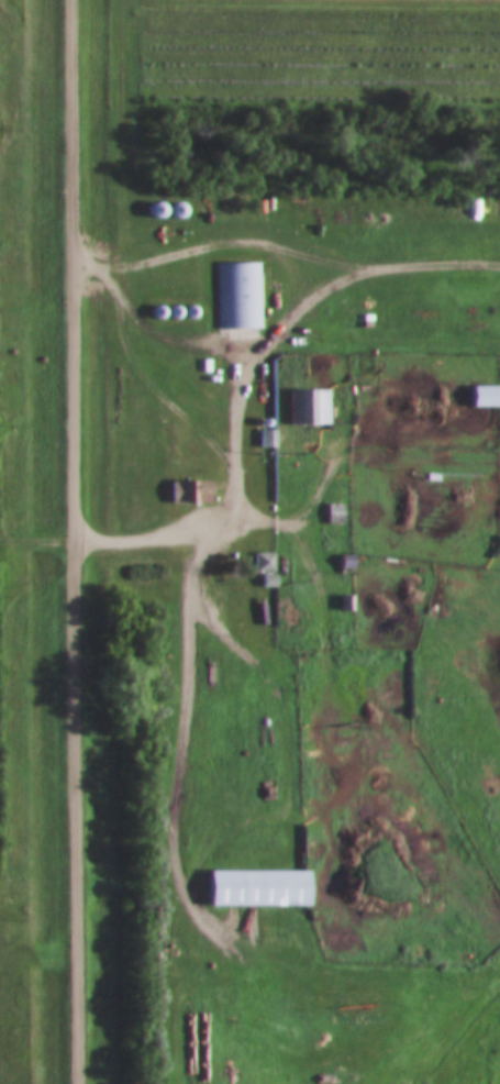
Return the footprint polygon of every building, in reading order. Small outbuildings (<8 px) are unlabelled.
[(218,328),(262,327),(262,262),(218,262),(218,328)] [(467,407),(495,407),(495,386),(467,386),(467,407)] [(296,389),(296,423),(326,423),(326,389),(296,389)] [(257,448),(273,448),(273,430),(257,430),(257,448)] [(205,503),(205,480),(167,480),(167,503),(205,503)] [(340,504),(325,504),(325,524),(340,524),(340,504)] [(251,572),(271,572),(271,553),(251,553),(251,572)] [(260,579),(261,587),(273,585),(271,577),(260,579)] [(304,870),(205,871),(205,907),(305,907),(304,870)]
